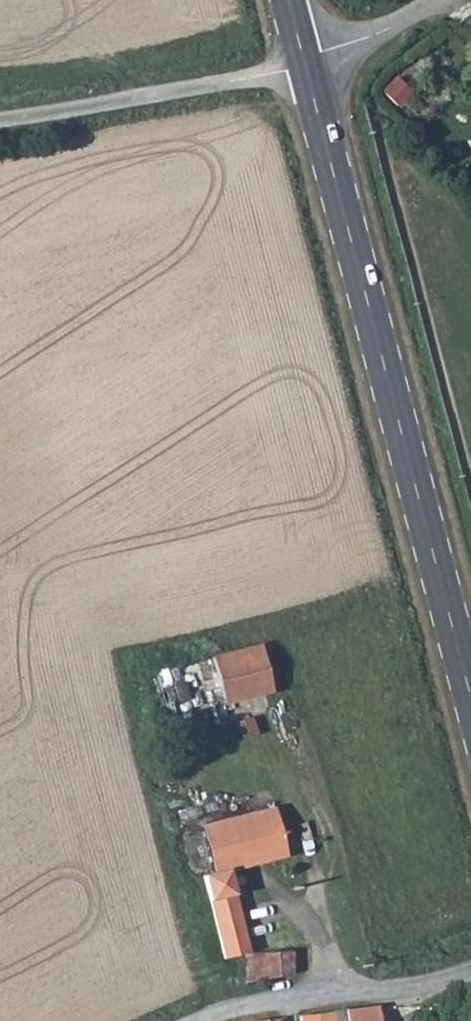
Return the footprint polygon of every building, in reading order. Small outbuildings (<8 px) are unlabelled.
[(257,650),(213,662),(224,704),(269,693),(257,650)] [(232,939),(240,938),(225,868),(243,863),(243,856),(283,847),(272,805),(198,821),(211,869),(232,939)] [(200,871),(217,941),(232,939),(211,869),(200,871)] [(232,939),(235,949),(242,949),(240,938),(232,939)] [(218,950),(235,949),(232,939),(217,941),(218,950)] [(243,950),(250,989),(294,983),(289,945),(243,950)] [(379,1008),(334,1014),(335,1020),(381,1020),(379,1008)]
